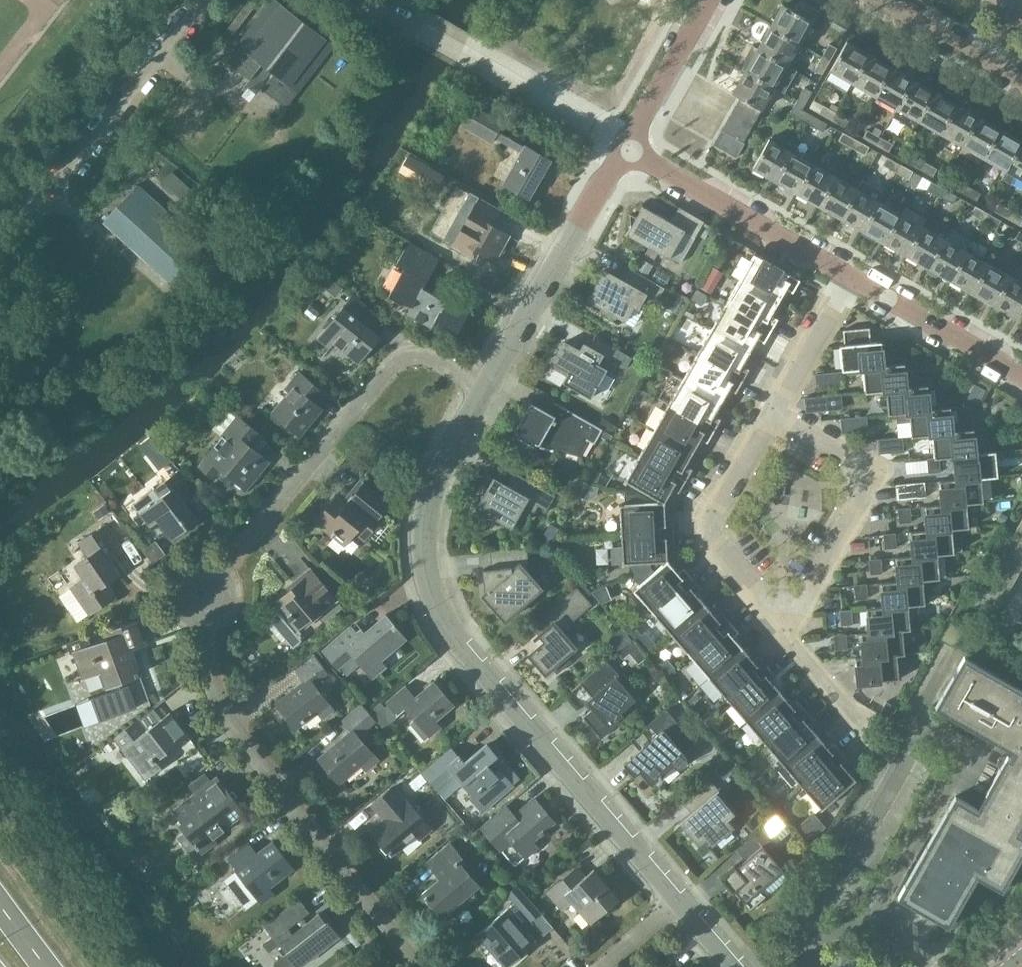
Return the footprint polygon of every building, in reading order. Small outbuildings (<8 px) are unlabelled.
[(286,107),(334,45),(276,0),(273,0),(226,61),(286,107)] [(800,1),(794,11),(783,5),(770,28),(799,44),(812,22),(816,24),(822,13),(800,1)] [(758,50),(787,66),(799,44),(770,28),(758,50)] [(853,84),(870,55),(847,42),(831,71),(853,84)] [(822,57),(830,62),(837,49),(829,45),(822,57)] [(796,71),(787,66),(758,50),(753,47),(746,59),(747,62),(750,64),(745,72),(774,88),(784,93),(796,71)] [(853,84),(875,96),(891,67),(870,55),(853,84)] [(830,62),(822,57),(815,70),(823,75),(830,62)] [(875,96),(897,109),(913,80),(891,67),(875,96)] [(733,94),(740,98),(762,110),(774,88),(745,72),(733,94)] [(914,130),(919,121),(935,92),(913,80),(897,109),(892,117),(914,130)] [(805,88),(798,101),(805,106),(813,93),(805,88)] [(919,121),(941,134),(957,105),(935,92),(919,121)] [(740,98),(734,109),(756,121),(762,110),(740,98)] [(802,111),(805,106),(798,101),(790,114),(798,118),(802,111)] [(941,134),(963,146),(979,117),(957,105),(941,134)] [(819,114),(832,121),(837,114),(824,106),(819,114)] [(478,109),(452,155),(477,170),(504,124),(478,109)] [(729,117),(751,129),(756,121),(734,109),(729,117)] [(814,117),(802,111),(798,118),(810,125),(814,117)] [(832,121),(845,128),(849,121),(837,114),(832,121)] [(751,129),(729,117),(721,130),(743,142),(751,129)] [(814,117),(810,125),(823,132),(828,125),(814,117)] [(963,146),(985,158),(1001,129),(979,117),(963,146)] [(1006,171),(1021,143),(1021,141),(1001,129),(985,158),(1006,171)] [(737,158),(745,143),(743,142),(721,130),(713,145),(737,158)] [(881,138),(868,131),(863,139),(876,146),(881,138)] [(840,141),(852,148),(857,141),(844,134),(840,141)] [(893,145),(881,138),(876,146),(889,153),(893,145)] [(753,168),(775,181),(792,152),(770,140),(753,168)] [(857,141),(852,148),(865,156),(870,148),(857,141)] [(1021,180),(1021,143),(1006,171),(1021,180)] [(503,185),(529,199),(551,160),(526,145),(503,185)] [(775,181),(797,194),(814,165),(792,152),(775,181)] [(925,163),(912,155),(908,163),(920,170),(925,163)] [(884,166),(896,173),(901,165),(888,158),(884,166)] [(925,163),(920,170),(933,177),(938,170),(925,163)] [(797,194),(819,206),(836,177),(814,165),(797,194)] [(901,165),(896,173),(909,180),(913,172),(901,165)] [(819,206),(841,218),(858,190),(836,177),(819,206)] [(952,188),(964,195),(969,187),(956,180),(952,188)] [(928,190),(940,197),(945,190),(932,183),(928,190)] [(964,195),(977,202),(982,194),(969,187),(964,195)] [(104,225),(170,285),(203,248),(138,188),(104,225)] [(841,218),(863,231),(879,202),(858,190),(841,218)] [(945,190),(940,197),(953,205),(958,197),(945,190)] [(468,255),(472,247),(498,262),(506,248),(504,246),(510,236),(492,226),(500,211),(471,195),(463,208),(465,209),(458,221),(465,225),(453,246),(468,255)] [(863,231),(885,244),(902,215),(879,202),(863,231)] [(1000,204),(996,212),(1009,219),(1013,212),(1000,204)] [(972,215),(985,222),(989,214),(976,207),(972,215)] [(626,235),(647,247),(643,253),(653,259),(656,252),(669,259),(685,232),(695,238),(704,222),(679,208),(671,222),(647,209),(640,220),(630,215),(631,227),(626,235)] [(1013,212),(1009,219),(1021,226),(1021,217),(1013,212)] [(989,214),(985,222),(997,229),(1002,221),(989,214)] [(885,244),(907,256),(923,227),(902,215),(885,244)] [(907,256),(929,268),(945,239),(923,227),(907,256)] [(967,252),(945,239),(929,268),(951,281),(967,252)] [(412,306),(408,314),(432,328),(437,320),(458,332),(473,306),(450,293),(446,301),(423,288),(439,260),(409,243),(397,264),(405,269),(390,294),(412,306)] [(989,264),(967,252),(951,281),(973,293),(989,264)] [(751,261),(740,280),(779,302),(786,289),(793,293),(800,281),(754,255),(751,261)] [(973,293),(995,306),(1011,277),(989,264),(973,293)] [(601,310),(602,315),(612,321),(617,319),(618,316),(625,320),(633,305),(638,307),(645,296),(657,303),(665,289),(630,269),(623,282),(605,272),(590,300),(603,307),(601,310)] [(995,306),(1017,319),(1021,310),(1021,283),(1011,277),(995,306)] [(729,299),(726,305),(772,331),(778,320),(771,316),(779,302),(740,280),(729,299)] [(334,344),(359,364),(380,337),(366,325),(376,313),(353,295),(318,339),(330,349),(334,344)] [(772,331),(726,305),(711,330),(750,353),(758,339),(765,343),(772,331)] [(884,367),(884,366),(882,342),(871,343),(870,328),(843,331),(845,346),(840,346),(842,372),(863,370),(863,369),(884,367)] [(750,353),(711,330),(697,355),(743,382),(750,370),(743,366),(750,353)] [(565,343),(557,356),(552,365),(561,370),(568,374),(563,383),(591,399),(612,362),(625,370),(632,358),(595,337),(589,348),(584,345),(580,352),(565,343)] [(743,382),(697,355),(683,381),(721,403),(729,389),(736,393),(743,382)] [(905,364),(884,366),(884,367),(863,369),(863,370),(865,394),(874,393),(886,392),(886,391),(907,389),(907,388),(940,384),(938,369),(913,371),(914,378),(906,379),(905,364)] [(816,375),(817,389),(843,387),(842,372),(816,375)] [(314,403),(322,392),(299,373),(287,389),(290,392),(273,413),(300,436),(322,410),(314,403)] [(721,403),(683,381),(669,406),(715,432),(721,420),(714,416),(721,403)] [(897,415),(909,413),(930,411),(930,410),(946,408),(944,384),(934,385),(928,386),(907,388),(907,389),(886,391),(886,392),(887,400),(889,415),(897,415)] [(975,385),(968,399),(978,404),(985,391),(975,385)] [(832,411),(830,396),(805,398),(806,413),(832,411)] [(612,437),(613,436),(554,402),(548,413),(531,403),(514,432),(515,432),(514,435),(513,440),(514,445),(518,449),(522,452),(528,452),(533,451),(537,448),(539,446),(540,444),(580,454),(587,440),(594,444),(602,431),(612,437)] [(669,406),(669,405),(665,411),(654,430),(693,453),(701,439),(708,443),(715,432),(669,406)] [(910,422),(912,437),(932,435),(953,433),(953,432),(965,431),(964,423),(972,422),(971,406),(951,408),(946,408),(930,410),(930,411),(909,413),(897,415),(898,423),(910,422)] [(201,468),(214,478),(221,470),(246,490),(269,462),(253,449),(263,437),(238,416),(222,436),(225,439),(201,468)] [(868,431),(867,417),(841,419),(842,434),(868,431)] [(644,450),(640,455),(640,456),(686,481),(693,470),(686,466),(693,453),(654,430),(644,450)] [(940,459),(954,457),(976,454),(974,430),(965,431),(953,432),(953,433),(932,435),(935,458),(935,459),(940,459)] [(904,452),(903,438),(877,440),(878,454),(904,452)] [(954,457),(957,480),(981,478),(981,479),(998,477),(996,452),(976,454),(954,457)] [(686,481),(640,456),(625,481),(665,504),(672,489),(679,493),(686,481)] [(941,473),(940,459),(935,459),(935,458),(927,459),(929,474),(941,473)] [(151,527),(158,522),(172,540),(198,519),(184,501),(193,494),(177,473),(155,489),(161,498),(140,514),(151,527)] [(481,502),(478,508),(480,509),(479,517),(501,521),(511,527),(523,506),(534,513),(538,506),(547,511),(556,496),(514,473),(506,486),(494,480),(489,488),(484,487),(481,502)] [(940,481),(942,505),(942,506),(967,504),(984,503),(981,479),(981,478),(957,480),(940,481)] [(345,503),(338,498),(338,497),(337,497),(336,497),(336,498),(335,498),(329,505),(328,504),(320,513),(322,514),(315,522),(334,537),(336,534),(346,543),(355,532),(364,540),(369,534),(382,519),(382,518),(379,516),(389,504),(362,482),(345,503)] [(925,483),(913,484),(906,485),(907,499),(926,497),(925,483)] [(665,519),(665,504),(619,505),(621,535),(674,532),(673,518),(665,519)] [(925,507),(927,531),(952,529),(952,530),(969,528),(967,504),(942,506),(942,505),(925,507)] [(912,523),(910,508),(898,509),(900,524),(912,523)] [(996,616),(1021,570),(1021,521),(975,604),(996,616)] [(71,588),(89,615),(116,597),(107,583),(120,574),(111,561),(124,552),(106,526),(80,544),(89,557),(76,566),(85,579),(71,588)] [(910,532),(913,556),(913,557),(938,555),(955,554),(952,530),(952,529),(927,531),(910,532)] [(675,545),(674,532),(621,535),(623,564),(667,562),(669,562),(667,546),(675,545)] [(897,548),(896,534),(884,535),(885,549),(897,548)] [(484,596),(506,621),(542,589),(530,576),(527,548),(490,551),(492,569),(483,570),(485,591),(487,591),(488,592),(484,596)] [(896,558),(898,582),(923,580),(923,581),(940,579),(938,555),(913,557),(913,556),(896,558)] [(869,560),(870,575),(883,574),(881,559),(869,560)] [(678,573),(667,562),(633,591),(653,613),(693,578),(684,568),(678,573)] [(337,601),(310,569),(294,583),(296,586),(278,601),(277,603),(278,605),(298,629),(315,615),(318,617),(337,601)] [(657,618),(672,635),(706,605),(696,594),(702,589),(693,578),(653,613),(657,618)] [(881,583),(884,607),(884,608),(909,606),(925,605),(923,581),(923,580),(898,582),(881,583)] [(868,599),(866,585),(855,586),(856,600),(868,599)] [(535,640),(536,641),(540,636),(544,641),(529,654),(546,674),(553,668),(557,674),(571,662),(566,657),(576,648),(562,631),(592,605),(577,587),(531,627),(539,636),(535,640)] [(686,651),(690,656),(730,622),(721,612),(716,617),(706,605),(672,635),(686,651)] [(867,609),(869,633),(869,634),(903,630),(903,631),(911,630),(909,606),(884,608),(884,607),(867,609)] [(853,625),(852,610),(840,611),(841,626),(853,625)] [(361,638),(353,627),(324,652),(338,669),(353,656),(373,679),(386,667),(381,661),(405,640),(395,629),(397,627),(387,616),(361,638)] [(695,662),(709,678),(743,649),(733,638),(739,632),(730,622),(690,656),(695,662)] [(84,678),(99,673),(105,688),(140,675),(130,650),(145,644),(138,623),(104,635),(107,642),(75,653),(84,678)] [(861,634),(863,657),(863,658),(897,655),(897,656),(905,655),(903,631),(903,630),(869,634),(869,633),(861,634)] [(848,649),(846,635),(834,636),(836,651),(848,649)] [(724,695),(728,700),(768,666),(759,655),(753,661),(743,649),(709,678),(724,695)] [(278,704),(296,728),(318,711),(323,718),(333,710),(314,685),(328,674),(313,655),(293,668),(305,683),(278,704)] [(863,658),(863,657),(855,658),(858,684),(899,680),(897,656),(897,655),(863,658)] [(978,809),(956,797),(898,898),(949,927),(978,877),(1003,891),(1021,857),(1021,834),(1019,833),(1021,829),(1021,690),(965,657),(936,708),(1011,751),(978,809)] [(588,702),(594,709),(583,718),(602,739),(625,719),(619,712),(634,700),(616,679),(620,676),(607,661),(581,683),(593,698),(588,702)] [(732,706),(747,722),(780,693),(771,681),(777,676),(768,666),(728,700),(732,706)] [(415,699),(405,688),(387,703),(397,715),(406,708),(417,720),(411,725),(425,741),(441,727),(435,721),(454,705),(434,682),(415,699)] [(761,738),(765,744),(805,709),(796,699),(790,704),(780,693),(747,722),(761,738)] [(880,715),(890,720),(890,721),(897,708),(887,702),(880,715)] [(356,739),(376,722),(361,704),(342,721),(352,732),(320,759),(340,782),(361,763),(367,770),(376,762),(356,739)] [(770,749),(784,766),(818,736),(808,725),(814,720),(805,709),(765,744),(770,749)] [(696,744),(666,710),(631,740),(640,751),(624,764),(632,774),(635,777),(640,772),(652,786),(660,778),(661,780),(664,778),(662,776),(674,766),(678,768),(680,769),(683,768),(686,766),(687,764),(687,761),(687,757),(686,756),(684,754),(696,744)] [(157,761),(189,737),(170,713),(147,732),(138,720),(114,739),(147,780),(163,768),(157,761)] [(799,782),(803,788),(843,753),(834,743),(828,748),(818,736),(784,766),(799,782)] [(480,791),(491,804),(513,785),(492,761),(498,757),(487,744),(465,764),(460,757),(458,758),(450,749),(422,773),(435,788),(453,772),(473,796),(480,791)] [(843,753),(803,788),(807,793),(821,809),(822,810),(857,780),(856,779),(855,780),(846,769),(852,763),(843,753)] [(728,757),(715,768),(723,777),(736,766),(728,757)] [(189,786),(196,795),(183,804),(192,816),(180,826),(201,854),(217,842),(214,838),(246,813),(218,778),(212,783),(205,774),(189,786)] [(692,813),(695,816),(684,826),(699,843),(732,814),(715,794),(723,787),(722,786),(718,789),(709,779),(682,802),(691,812),(690,813),(691,814),(692,813)] [(373,805),(386,820),(372,832),(391,855),(415,834),(420,839),(431,829),(408,801),(406,802),(394,787),(373,805)] [(506,808),(482,829),(501,851),(512,841),(526,857),(537,848),(532,841),(554,822),(535,800),(514,817),(506,808)] [(733,892),(735,891),(749,907),(751,910),(766,897),(764,895),(760,890),(783,870),(768,852),(776,844),(762,828),(736,850),(745,861),(736,868),(735,867),(721,879),(733,892)] [(293,869),(273,842),(257,854),(249,844),(229,859),(237,869),(236,870),(238,872),(226,881),(246,908),(258,899),(262,904),(274,895),(269,888),(293,869)] [(442,877),(423,894),(443,916),(479,886),(466,871),(470,868),(450,845),(429,862),(442,877)] [(547,893),(556,904),(566,895),(591,924),(620,899),(594,869),(587,876),(578,866),(547,893)] [(507,895),(515,904),(477,936),(487,948),(491,945),(510,966),(537,942),(516,918),(523,913),(524,915),(535,905),(517,885),(507,895)] [(287,952),(285,954),(296,966),(300,966),(340,936),(328,921),(326,922),(320,914),(307,924),(303,918),(310,912),(300,899),(264,926),(280,946),(282,945),(287,952)]
